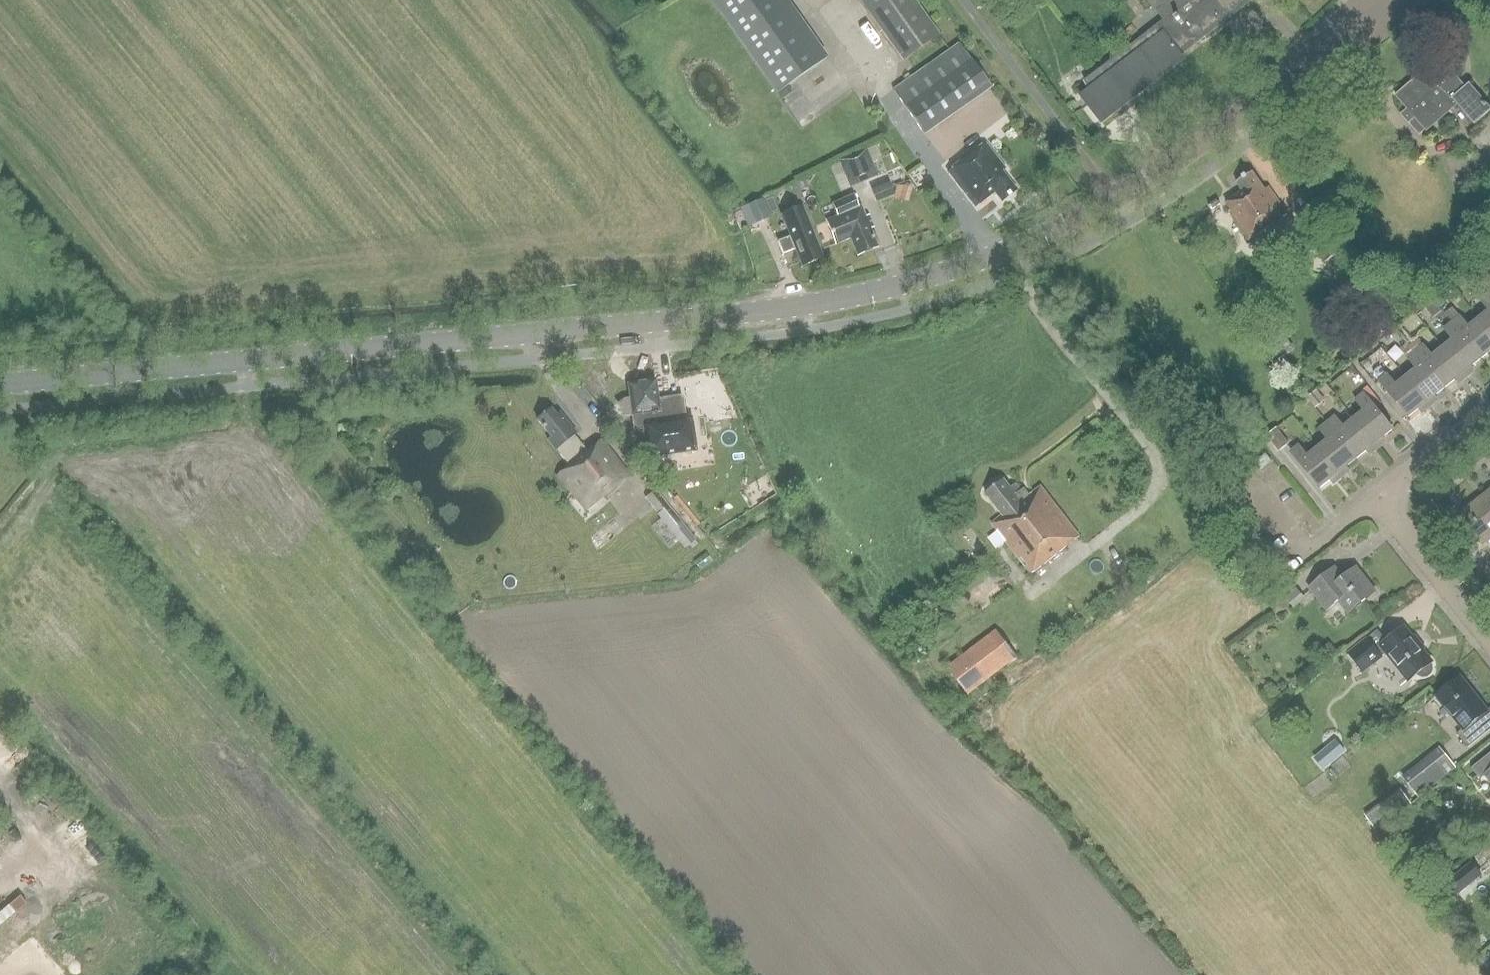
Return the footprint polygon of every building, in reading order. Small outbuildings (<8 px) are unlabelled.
[(775,94),(824,59),(782,0),(708,0),(775,94)] [(900,61),(936,35),(911,0),(856,0),(900,61)] [(1204,1),(1203,0),(1149,0),(1165,21),(1157,27),(1162,34),(1149,44),(1144,37),(1086,81),(1092,89),(1082,97),(1101,122),(1183,58),(1181,55),(1179,53),(1193,42),(1195,44),(1229,17),(1226,11),(1233,5),(1238,10),(1252,0),(1205,0),(1204,1)] [(892,90),(923,133),(988,87),(957,43),(892,90)] [(1398,97),(1408,109),(1401,116),(1418,136),(1419,136),(1457,103),(1475,123),(1489,110),(1489,108),(1469,84),(1464,89),(1439,61),(1398,97)] [(984,143),(947,171),(974,206),(994,191),(1001,200),(1015,190),(1000,171),(1003,169),(984,143)] [(866,150),(839,160),(849,187),(876,176),(866,150)] [(1230,213),(1249,241),(1287,215),(1269,188),(1265,191),(1252,172),(1236,183),(1242,192),(1226,202),(1232,211),(1230,213)] [(805,180),(797,183),(800,190),(807,186),(805,180)] [(798,201),(802,199),(795,183),(791,185),(798,201)] [(851,237),(858,254),(875,247),(868,230),(872,228),(866,214),(865,215),(860,204),(857,205),(853,195),(831,204),(835,214),(826,218),(835,243),(851,237)] [(747,203),(754,222),(769,217),(762,198),(747,203)] [(1210,204),(1213,209),(1220,204),(1216,199),(1210,204)] [(788,236),(777,241),(782,253),(795,248),(801,264),(820,257),(808,228),(808,227),(800,205),(779,213),(788,236)] [(1312,215),(1301,223),(1313,239),(1308,242),(1323,263),(1339,251),(1325,231),(1324,231),(1312,215)] [(1489,277),(1489,259),(1487,255),(1478,262),(1489,277)] [(1478,320),(1489,335),(1489,293),(1488,294),(1480,301),(1488,312),(1478,320)] [(1425,308),(1433,318),(1442,311),(1434,301),(1425,308)] [(1478,320),(1468,328),(1460,318),(1452,324),(1480,360),(1489,352),(1489,335),(1478,320)] [(1480,360),(1452,324),(1444,330),(1453,341),(1443,349),(1466,377),(1474,371),(1471,367),(1480,360)] [(1466,377),(1443,349),(1431,358),(1423,347),(1415,352),(1443,389),(1454,380),(1457,384),(1466,377)] [(1443,389),(1415,352),(1407,359),(1416,370),(1406,378),(1429,407),(1437,401),(1433,397),(1443,389)] [(1421,413),(1429,407),(1406,378),(1395,387),(1387,376),(1378,382),(1406,418),(1418,409),(1421,413)] [(624,400),(617,405),(625,415),(633,414),(635,429),(644,428),(648,457),(695,450),(691,419),(683,419),(680,397),(657,401),(654,380),(628,384),(630,399),(624,400)] [(1367,387),(1361,392),(1364,395),(1374,408),(1380,403),(1367,387)] [(1313,393),(1307,398),(1315,408),(1322,403),(1313,393)] [(1354,419),(1377,448),(1384,443),(1381,438),(1391,430),(1374,408),(1364,395),(1355,401),(1363,412),(1354,419)] [(557,474),(584,509),(626,476),(599,441),(584,452),(572,436),(575,434),(558,413),(554,416),(549,410),(535,421),(549,438),(546,441),(553,450),(554,450),(567,467),(557,474)] [(1377,448),(1354,419),(1343,428),(1335,417),(1326,424),(1354,459),(1365,450),(1369,455),(1377,448)] [(1317,448),(1340,477),(1348,471),(1344,466),(1354,459),(1326,424),(1318,430),(1327,441),(1317,448)] [(1267,435),(1279,451),(1289,444),(1276,428),(1267,435)] [(1340,477),(1317,448),(1306,457),(1298,446),(1289,453),(1317,488),(1328,479),(1332,484),(1340,477)] [(990,524),(1029,573),(1077,535),(1039,487),(1030,494),(1024,487),(1020,490),(1014,483),(1009,487),(1003,479),(984,493),(1002,515),(990,524)] [(696,539),(655,489),(643,498),(656,514),(684,549),(696,539)] [(1477,500),(1489,517),(1489,489),(1477,500)] [(1477,500),(1458,515),(1481,544),(1489,537),(1489,517),(1477,500)] [(1333,567),(1307,587),(1325,610),(1337,601),(1346,613),(1374,592),(1354,567),(1341,577),(1333,567)] [(1254,584),(1247,575),(1237,583),(1244,592),(1254,584)] [(1305,599),(1291,581),(1274,593),(1281,602),(1286,598),(1293,608),(1305,599)] [(1362,672),(1385,654),(1407,681),(1416,675),(1417,676),(1422,678),(1426,677),(1430,675),(1432,670),(1431,666),(1429,664),(1431,663),(1421,651),(1423,649),(1413,637),(1411,638),(1403,628),(1386,642),(1377,631),(1347,654),(1362,672)] [(995,632),(948,669),(968,694),(1015,657),(995,632)] [(1337,651),(1329,642),(1320,650),(1327,659),(1337,651)] [(1485,710),(1459,677),(1435,696),(1462,729),(1456,734),(1466,747),(1484,732),(1474,719),(1485,710)] [(1328,752),(1318,762),(1324,768),(1334,759),(1328,752)] [(1472,768),(1481,779),(1484,776),(1489,783),(1489,753),(1472,768)] [(1436,761),(1417,777),(1428,790),(1447,775),(1436,761)] [(1440,799),(1444,804),(1452,798),(1448,793),(1440,799)] [(1394,819),(1383,826),(1390,834),(1400,827),(1394,819)] [(1482,852),(1486,857),(1488,859),(1489,858),(1489,846),(1482,852)] [(1457,896),(1469,885),(1459,873),(1446,883),(1457,896)] [(1445,898),(1438,888),(1431,894),(1437,904),(1445,898)]
